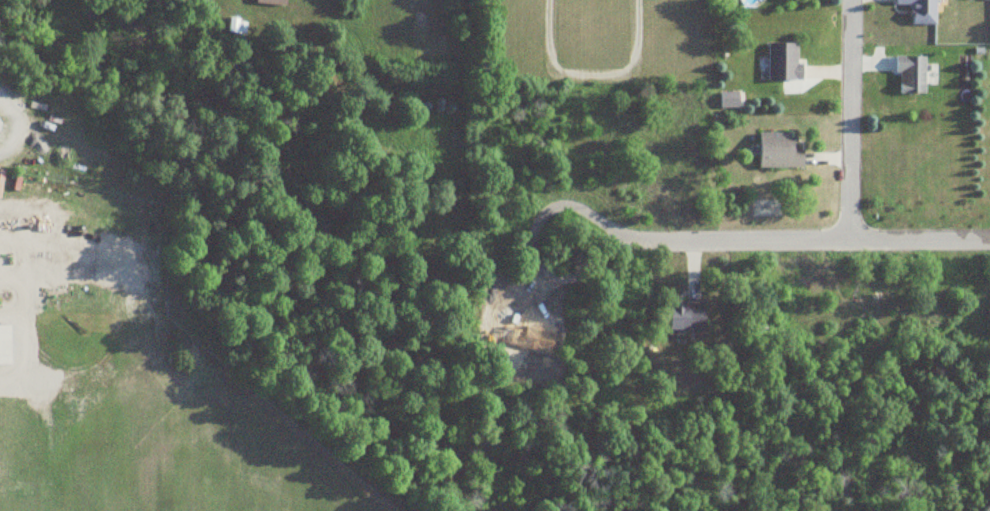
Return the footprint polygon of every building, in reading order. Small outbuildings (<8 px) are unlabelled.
[(934,0),(894,0),(894,5),(911,5),(911,24),(934,25),(934,0)] [(796,43),(766,43),(766,81),(800,81),(800,64),(796,64),(796,43)] [(923,56),(896,56),(896,94),(923,94),(923,56)] [(801,150),(791,150),(791,134),(758,134),(758,168),(801,168),(801,150)] [(702,330),(702,303),(683,303),(683,308),(667,308),(667,330),(702,330)]
